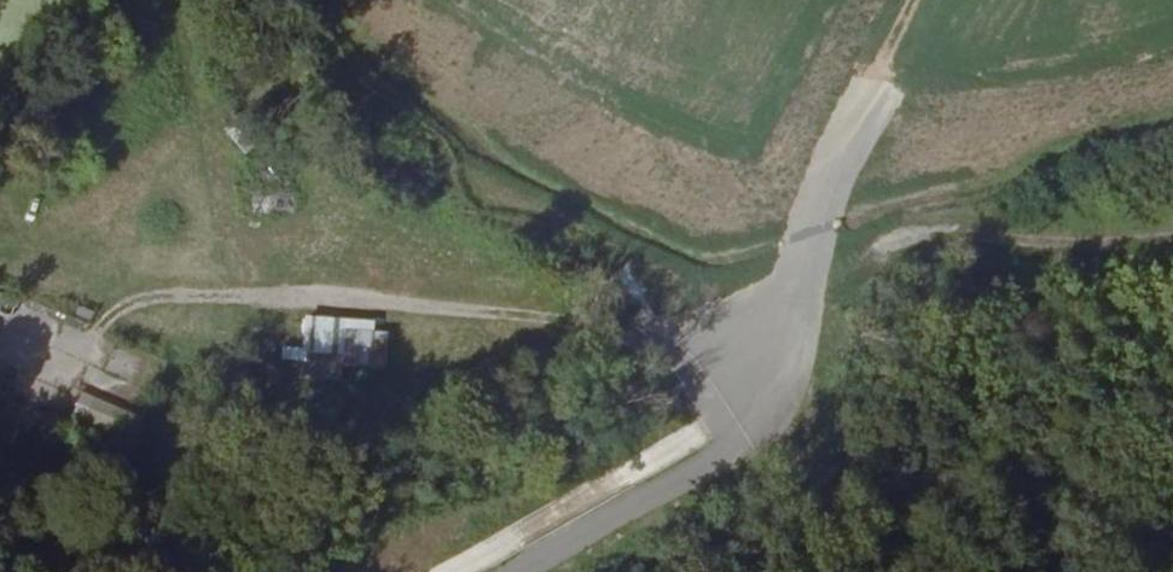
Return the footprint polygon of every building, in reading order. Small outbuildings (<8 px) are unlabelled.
[(8,318),(17,299),(0,291),(0,314),(8,318)] [(378,321),(309,318),(308,344),(285,344),(284,362),(374,366),(373,369),(388,370),(390,331),(378,330),(378,321)] [(85,368),(78,396),(115,405),(122,377),(85,368)]
